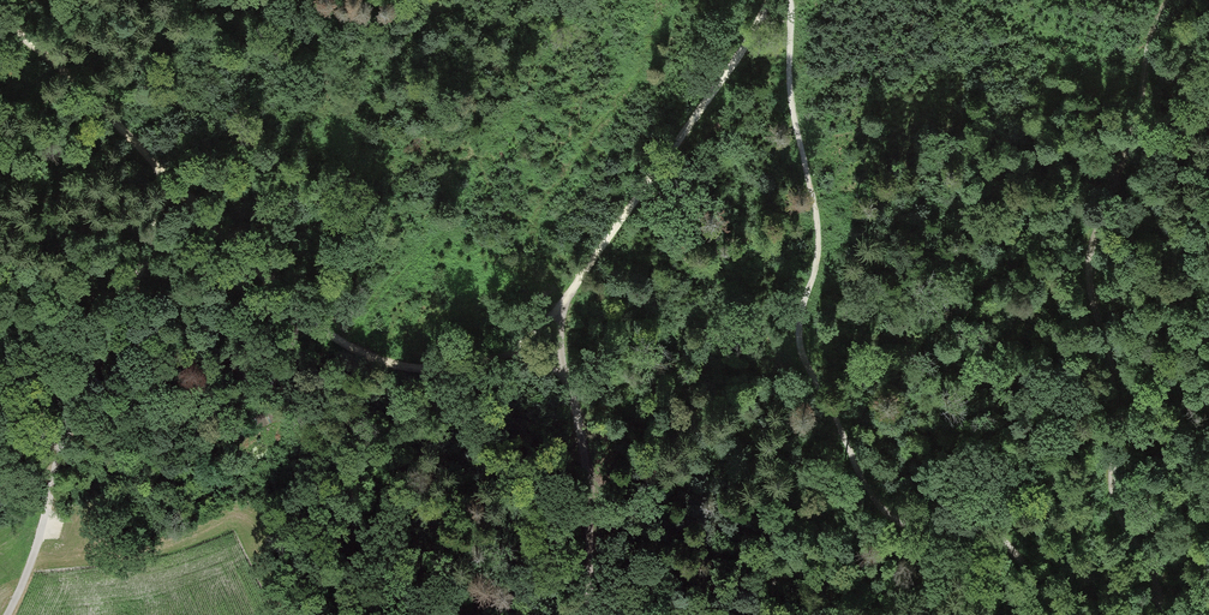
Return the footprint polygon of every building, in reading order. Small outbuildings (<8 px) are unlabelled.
[(268,412),(254,419),(259,427),(272,420),(268,412)]
